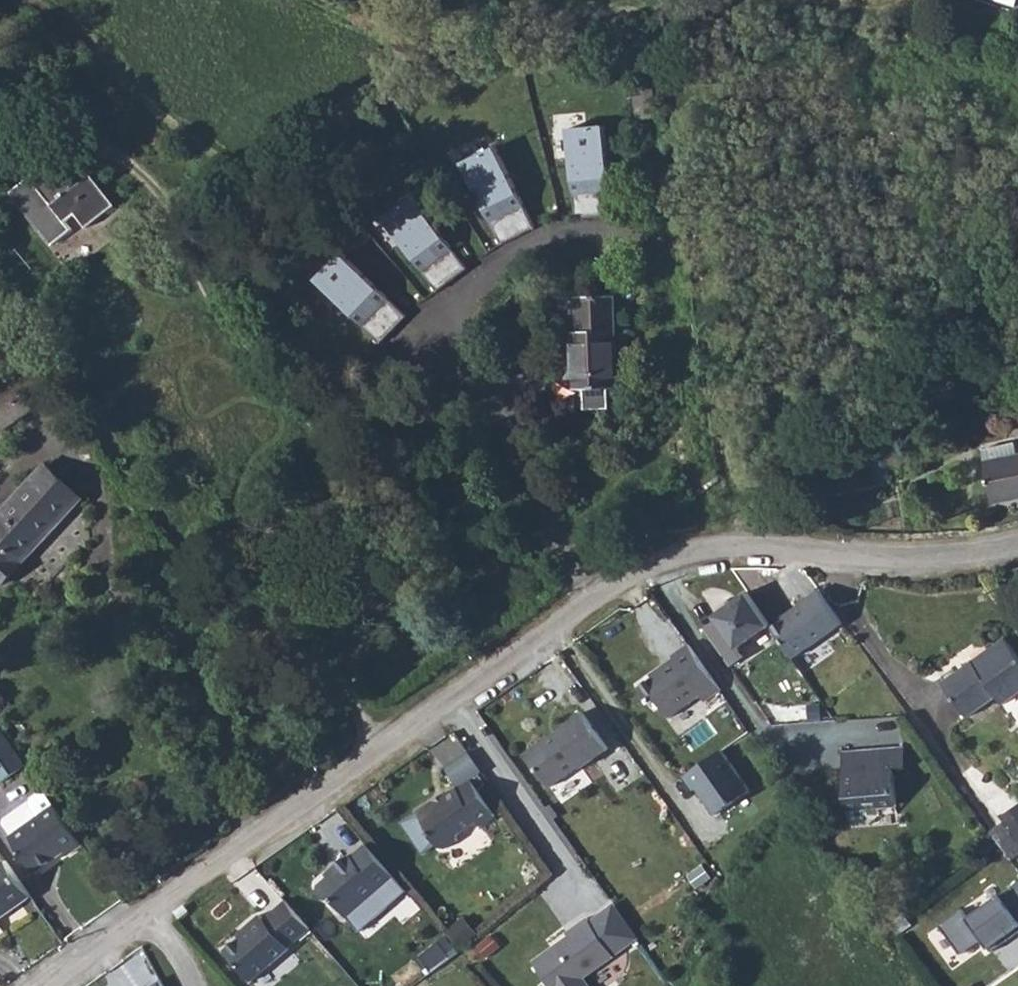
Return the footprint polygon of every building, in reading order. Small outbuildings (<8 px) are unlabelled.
[(601,106),(564,112),(579,201),(616,195),(601,106)] [(495,135),(462,154),(506,233),(539,214),(495,135)] [(91,239),(116,215),(88,187),(72,202),(46,175),(49,172),(15,137),(0,151),(0,166),(30,196),(11,214),(57,261),(73,246),(68,240),(80,228),(91,239)] [(416,190),(387,214),(445,284),(474,260),(416,190)] [(346,250),(322,278),(390,337),(415,309),(346,250)] [(586,315),(593,370),(602,369),(604,389),(629,385),(627,366),(637,364),(625,274),(590,279),(595,314),(586,315)] [(1017,459),(1017,444),(985,452),(988,466),(1017,459)] [(988,466),(997,504),(1017,499),(1017,459),(988,466)] [(55,468),(0,527),(0,577),(25,600),(45,578),(29,563),(89,500),(55,468)] [(802,658),(854,623),(830,589),(814,600),(815,602),(801,612),(802,614),(782,627),(802,658)] [(745,645),(778,623),(756,590),(720,614),(723,618),(710,627),(737,666),(752,655),(745,645)] [(1013,696),(1017,692),(1017,633),(1016,630),(952,676),(975,708),(1006,686),(1013,696)] [(711,699),(728,687),(695,641),(680,652),(681,655),(668,664),(670,667),(647,684),(659,701),(666,696),(679,714),(707,693),(711,699)] [(616,744),(591,709),(535,749),(559,784),(616,744)] [(5,718),(0,722),(0,764),(4,770),(29,753),(5,718)] [(872,802),(885,801),(904,800),(903,769),(915,768),(914,742),(850,745),(853,803),(872,802)] [(748,792),(721,750),(686,773),(713,815),(748,792)] [(431,833),(440,846),(447,848),(459,840),(460,832),(479,819),(484,825),(499,815),(472,778),(459,787),(459,783),(442,797),(437,797),(418,810),(431,827),(431,833)] [(84,825),(50,792),(42,784),(32,794),(42,803),(12,834),(45,865),(84,825)] [(886,814),(885,801),(872,802),(873,814),(886,814)] [(1001,817),(1006,825),(994,833),(1013,861),(1017,858),(1017,805),(1001,817)] [(351,915),(399,874),(374,846),(371,843),(357,855),(351,854),(337,866),(340,870),(324,883),(323,889),(331,898),(336,898),(351,915)] [(12,860),(0,869),(0,919),(36,894),(12,860)] [(969,919),(962,909),(941,926),(964,954),(982,940),(988,948),(1017,925),(1017,880),(969,919)] [(257,980),(317,929),(291,899),(270,918),(266,913),(251,925),(254,928),(230,948),(257,980)] [(617,906),(591,922),(615,959),(640,942),(617,906)] [(464,947),(480,931),(465,916),(449,932),(464,947)] [(582,980),(615,959),(591,922),(589,920),(575,929),(577,932),(532,961),(548,985),(586,985),(582,980)] [(450,934),(420,952),(431,970),(461,952),(450,934)]
